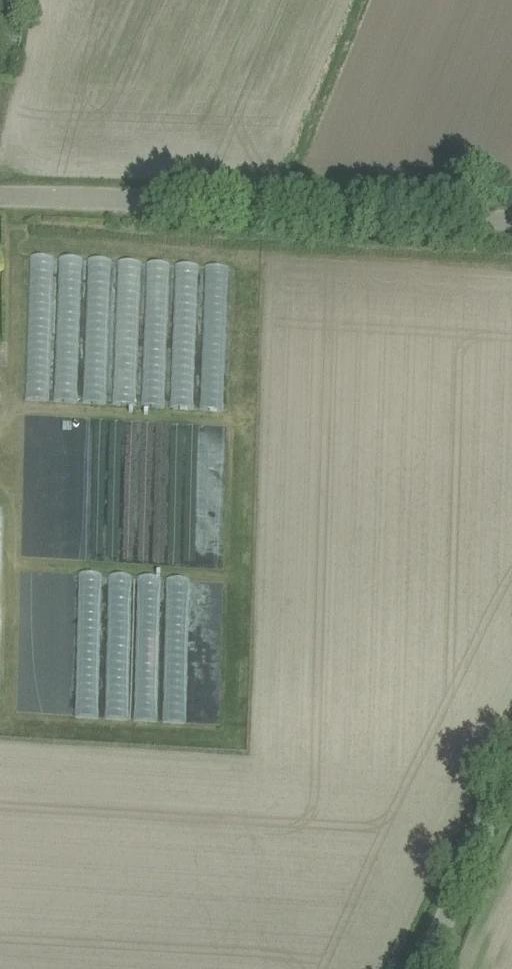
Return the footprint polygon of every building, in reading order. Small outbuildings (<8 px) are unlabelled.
[(111,403),(224,408),(229,264),(146,261),(146,259),(116,258),(116,257),(87,256),(58,255),(58,254),(32,253),(26,398),(111,401),(111,403)] [(81,571),(76,716),(218,721),(220,637),(189,636),(191,577),(166,576),(166,575),(137,574),(107,573),(107,572),(81,571)]
